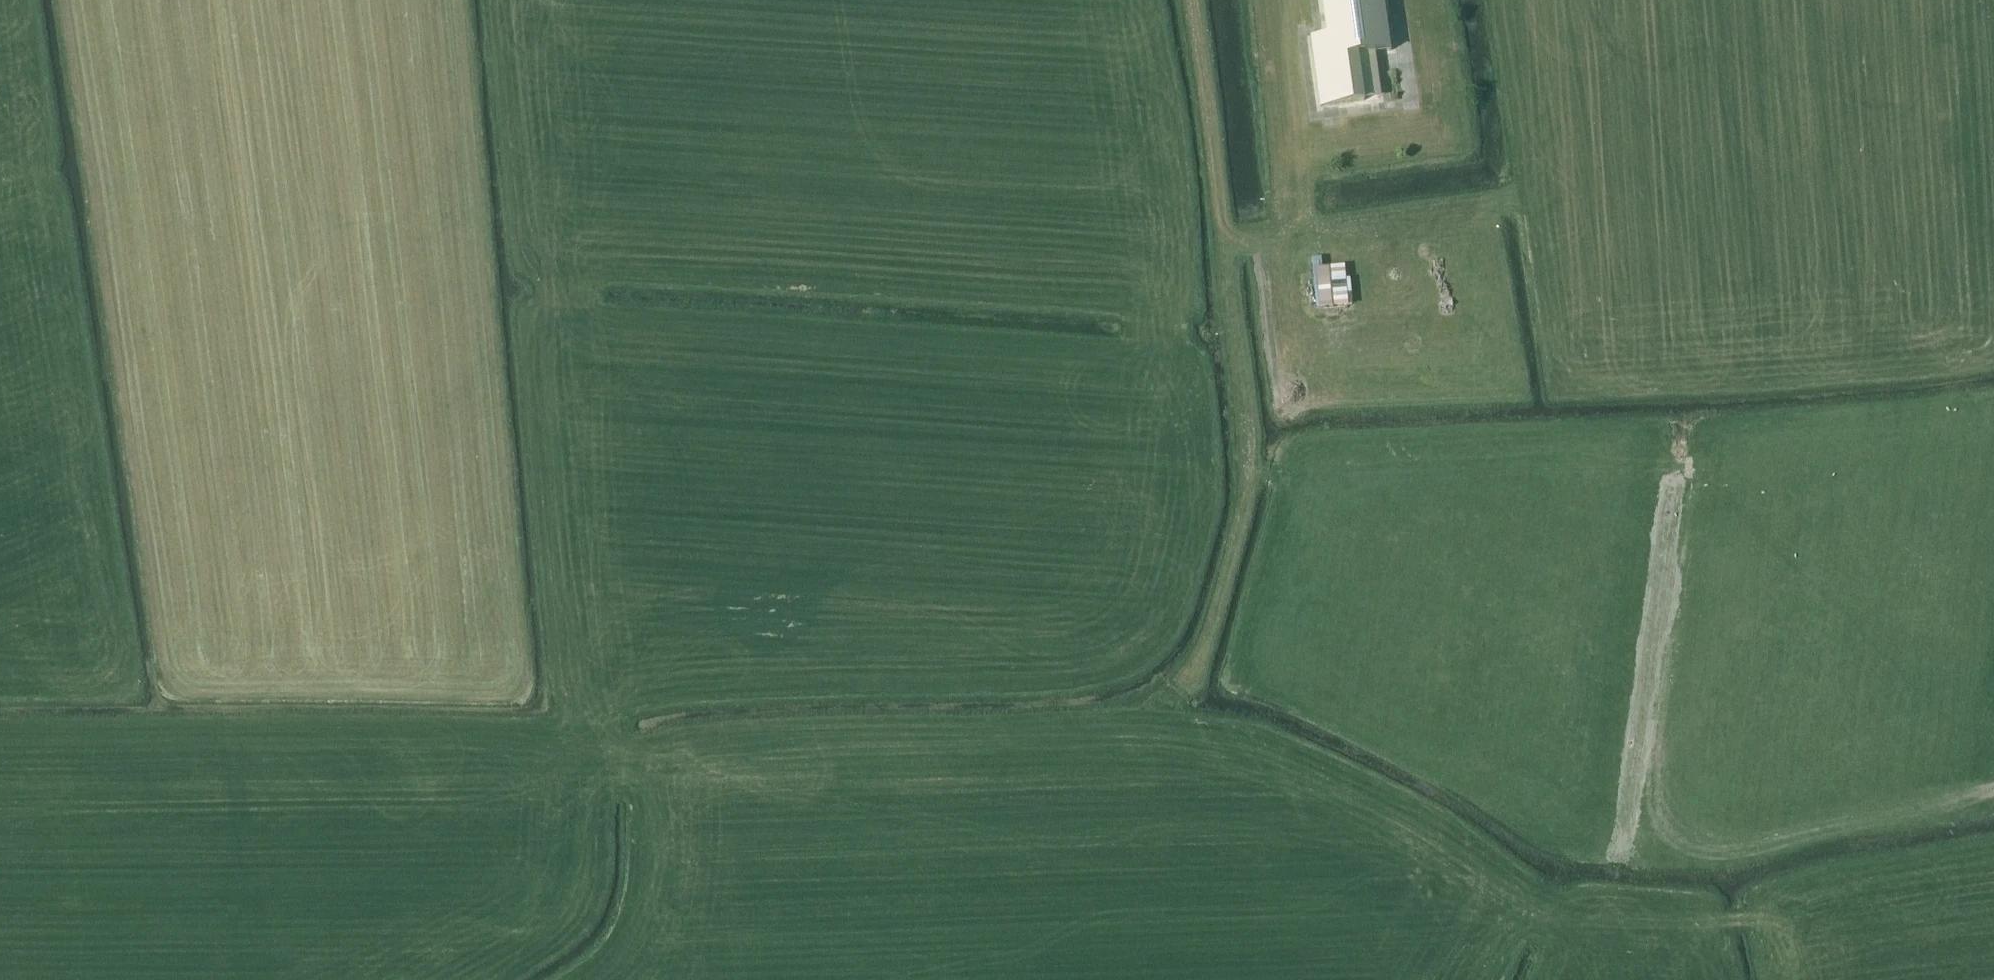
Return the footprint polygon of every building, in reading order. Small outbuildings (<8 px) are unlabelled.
[(1314,61),(1359,54),(1352,8),(1384,3),(1384,0),(1305,0),(1314,61)] [(1354,265),(1321,267),(1323,308),(1356,306),(1354,265)]
